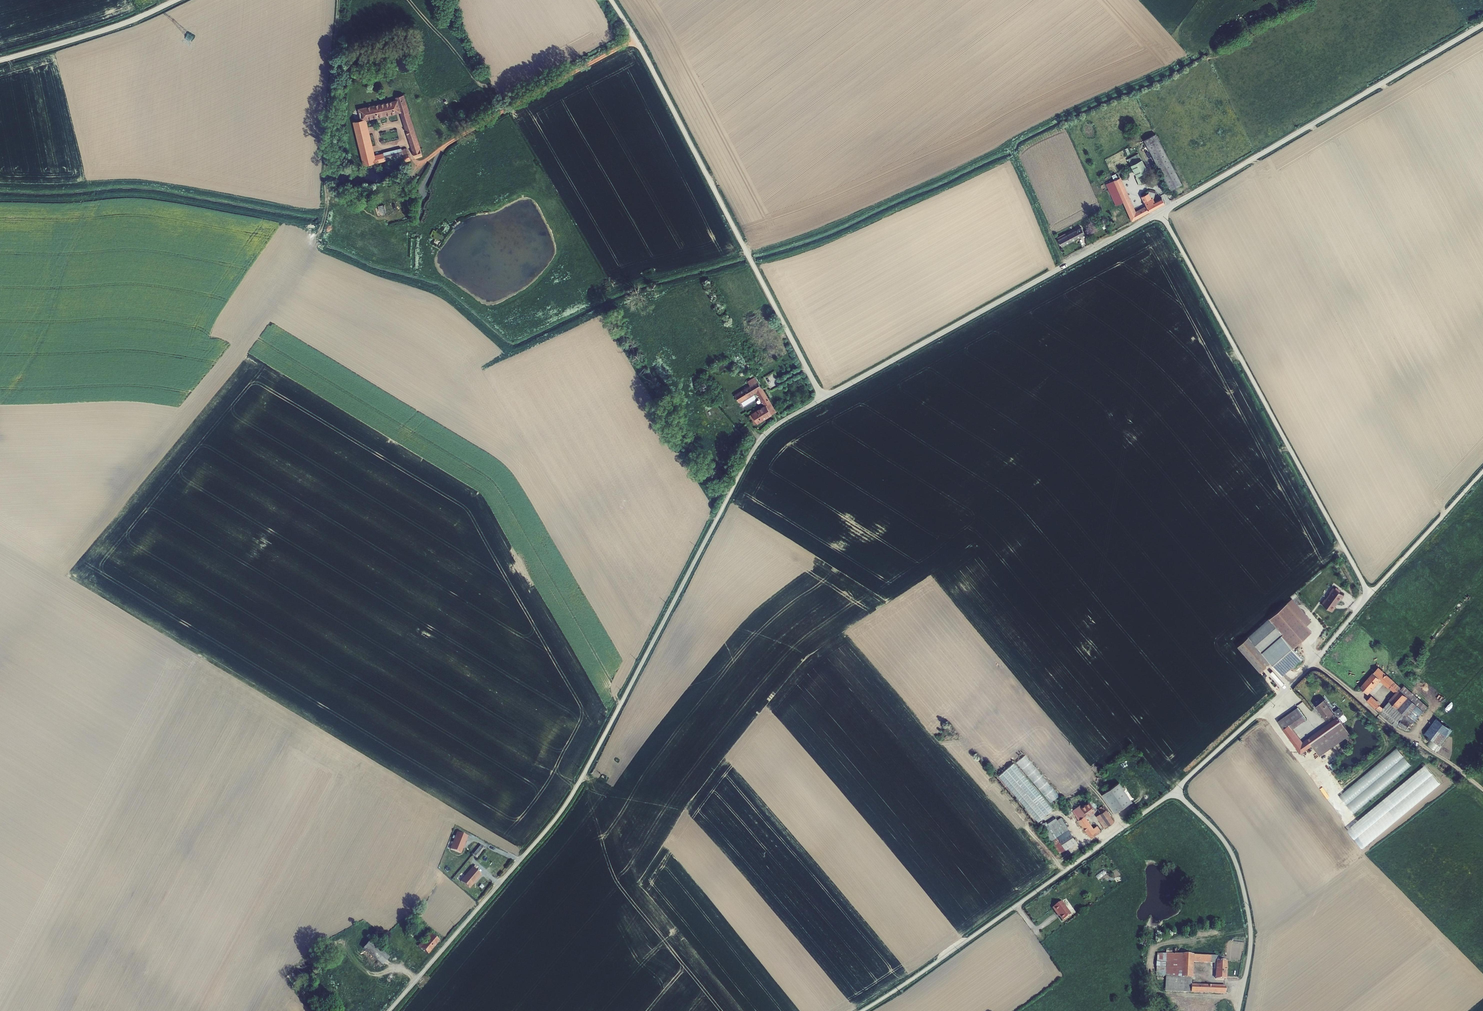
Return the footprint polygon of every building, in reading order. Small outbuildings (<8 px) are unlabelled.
[(404,94),(395,97),(396,100),(397,99),(402,112),(400,112),(416,158),(423,156),(421,149),(409,112),(410,112),(404,94)] [(392,100),(392,101),(395,114),(400,112),(402,112),(397,99),(396,100),(392,100)] [(368,106),(358,108),(361,119),(353,121),(363,166),(377,162),(377,163),(386,161),(384,153),(375,155),(367,120),(395,114),(392,101),(386,102),(384,102),(384,103),(382,103),(381,103),(378,104),(379,104),(376,104),(371,105),(371,106),(368,106)] [(1156,134),(1144,140),(1171,190),(1182,184),(1156,134)] [(384,153),(386,161),(404,156),(402,149),(402,148),(384,152),(384,153)] [(402,149),(404,156),(406,161),(411,159),(407,148),(402,149)] [(1128,159),(1131,165),(1141,160),(1138,154),(1128,159)] [(1148,171),(1142,159),(1141,160),(1131,165),(1136,176),(1148,171)] [(1135,177),(1139,185),(1151,179),(1148,171),(1136,176),(1135,177)] [(1123,203),(1132,222),(1165,204),(1162,198),(1155,202),(1154,203),(1151,198),(1152,198),(1151,198),(1149,193),(1141,196),(1146,206),(1140,209),(1139,206),(1135,209),(1121,177),(1118,178),(1114,180),(1114,181),(1123,203)] [(1116,206),(1123,203),(1114,181),(1106,184),(1116,206)] [(378,206),(380,212),(383,211),(384,215),(387,214),(384,205),(378,206)] [(1062,247),(1085,235),(1081,227),(1066,235),(1059,239),(1058,239),(1062,247)] [(445,236),(437,232),(435,237),(442,241),(445,236)] [(755,377),(748,382),(751,386),(736,395),(739,401),(756,391),(765,406),(752,414),(756,419),(758,423),(776,412),(755,377)] [(1321,604),(1332,612),(1335,608),(1335,607),(1340,600),(1341,601),(1344,596),(1339,592),(1335,589),(1333,588),(1329,593),(1330,593),(1325,600),(1325,599),(1321,604)] [(1287,602),(1307,625),(1312,621),(1292,598),(1287,602)] [(1287,602),(1269,617),(1238,645),(1260,672),(1271,662),(1282,675),(1283,675),(1300,658),(1302,657),(1294,647),(1312,631),(1307,625),(1287,602)] [(1389,699),(1390,700),(1399,708),(1408,697),(1400,689),(1402,688),(1395,682),(1395,681),(1387,674),(1385,673),(1385,672),(1379,666),(1374,672),(1373,672),(1360,686),(1369,694),(1380,680),(1395,693),(1389,699)] [(1409,696),(1424,710),(1428,706),(1404,685),(1402,688),(1400,689),(1408,697),(1409,696)] [(1380,714),(1397,727),(1398,725),(1403,717),(1405,714),(1399,708),(1390,700),(1383,707),(1380,704),(1381,703),(1372,695),(1367,700),(1376,709),(1377,708),(1382,712),(1380,714)] [(1424,710),(1409,696),(1408,697),(1399,708),(1405,714),(1414,722),(1424,710)] [(1294,728),(1293,729),(1289,725),(1283,729),(1301,754),(1313,745),(1320,756),(1351,733),(1339,718),(1344,714),(1339,708),(1334,711),(1324,698),(1315,706),(1326,720),(1332,715),(1335,718),(1303,739),(1294,728)] [(1289,725),(1293,729),(1294,728),(1306,719),(1298,707),(1277,721),(1283,729),(1289,725)] [(1403,717),(1398,725),(1406,729),(1411,722),(1410,721),(1404,717),(1403,717)] [(1437,718),(1425,732),(1441,745),(1453,730),(1437,718)] [(1397,748),(1340,795),(1353,815),(1412,765),(1397,748)] [(1059,795),(1025,755),(1016,763),(1050,802),(1059,795)] [(1053,808),(1014,763),(998,776),(1038,822),(1053,808)] [(1441,784),(1425,765),(1348,828),(1363,847),(1441,784)] [(1133,800),(1120,781),(1103,793),(1115,812),(1133,800)] [(1080,805),(1072,810),(1079,819),(1078,820),(1091,837),(1101,830),(1097,825),(1094,827),(1085,815),(1087,814),(1088,816),(1096,809),(1093,806),(1090,801),(1082,806),(1080,805)] [(1103,805),(1098,809),(1101,813),(1097,816),(1104,828),(1115,821),(1107,809),(1106,809),(1103,805)] [(1043,829),(1050,840),(1050,841),(1060,853),(1078,841),(1061,817),(1057,820),(1049,825),(1043,829)] [(454,839),(450,849),(461,854),(468,836),(456,832),(455,837),(454,839)] [(480,845),(472,855),(477,859),(485,849),(480,845)] [(472,867),(460,881),(469,889),(481,875),(475,870),(473,868),(472,867)] [(1107,874),(1104,870),(1095,876),(1098,880),(1107,874)] [(1062,901),(1052,908),(1057,914),(1057,913),(1059,916),(1063,921),(1072,914),(1062,901)] [(411,929),(416,933),(420,928),(416,925),(411,929)] [(416,933),(411,929),(407,934),(412,938),(416,933)] [(425,941),(434,948),(439,941),(429,933),(425,938),(427,940),(425,941)] [(370,940),(363,948),(382,966),(389,958),(370,940)] [(418,946),(428,954),(434,948),(425,941),(424,942),(422,941),(418,946)] [(1181,977),(1182,954),(1172,954),(1166,954),(1157,953),(1155,977),(1157,977),(1163,977),(1166,977),(1166,976),(1181,977)] [(1194,962),(1194,955),(1182,954),(1181,977),(1192,978),(1193,978),(1194,962)] [(1216,961),(1217,961),(1217,956),(1194,955),(1194,962),(1214,963),(1216,963),(1216,961)] [(1217,961),(1216,961),(1216,963),(1216,969),(1215,979),(1226,980),(1227,961),(1217,961)] [(1181,977),(1166,976),(1166,977),(1165,991),(1191,992),(1191,984),(1192,984),(1192,978),(1181,977)] [(1226,986),(1192,984),(1191,984),(1191,992),(1191,993),(1226,994),(1226,986)]
